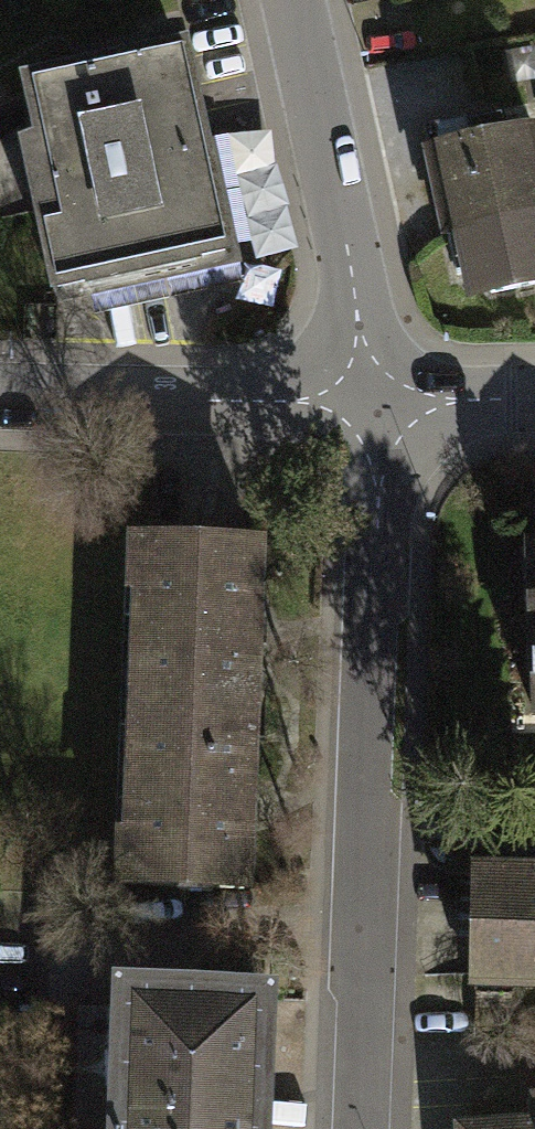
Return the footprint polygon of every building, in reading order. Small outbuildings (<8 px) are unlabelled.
[(27,158),(60,302),(250,259),(217,119),(201,48),(29,89),(45,154),(27,158)] [(445,246),(476,239),(491,305),(534,295),(534,132),(425,157),(445,246)] [(126,894),(263,901),(269,788),(276,629),(280,547),(144,540),(126,894)] [(464,977),(534,977),(534,856),(466,856),(464,977)] [(286,988),(125,983),(121,1128),(282,1128),(286,988)] [(509,1101),(511,1126),(467,1128),(534,1128),(534,1099),(509,1101)]
